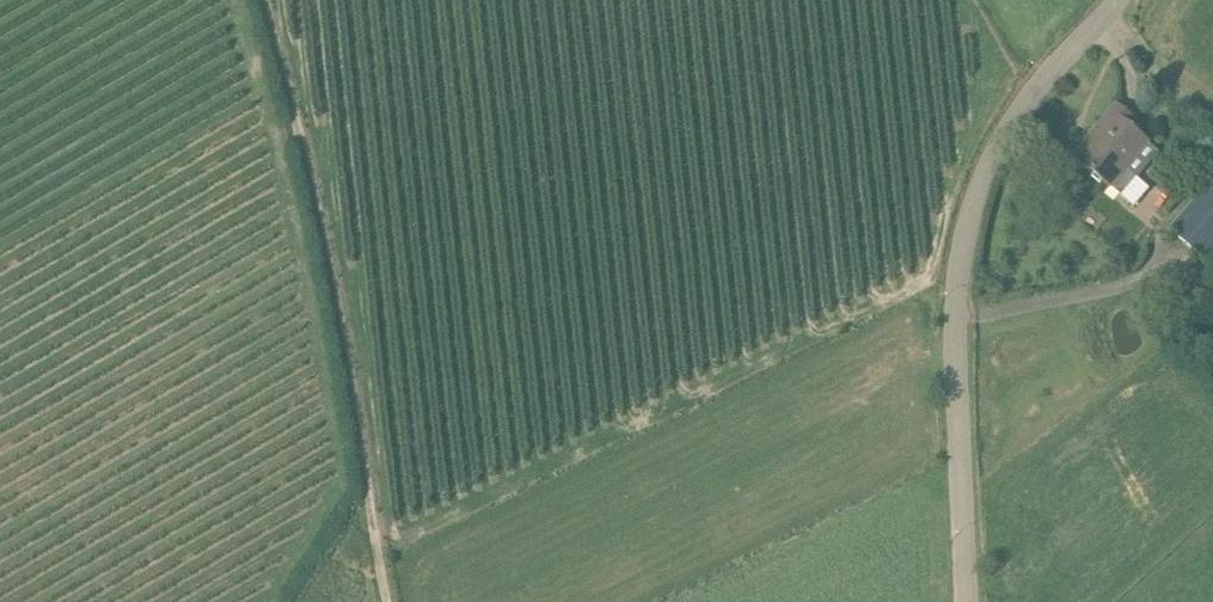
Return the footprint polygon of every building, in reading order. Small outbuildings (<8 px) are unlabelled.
[(1118,195),(1155,151),(1151,148),(1131,129),(1136,122),(1118,107),(1097,133),(1101,136),(1080,162),(1118,195)] [(1212,256),(1212,181),(1169,231),(1206,264),(1212,256)] [(1049,190),(1040,201),(1048,208),(1057,197),(1049,190)] [(1069,205),(1058,220),(1066,226),(1077,212),(1069,205)]
